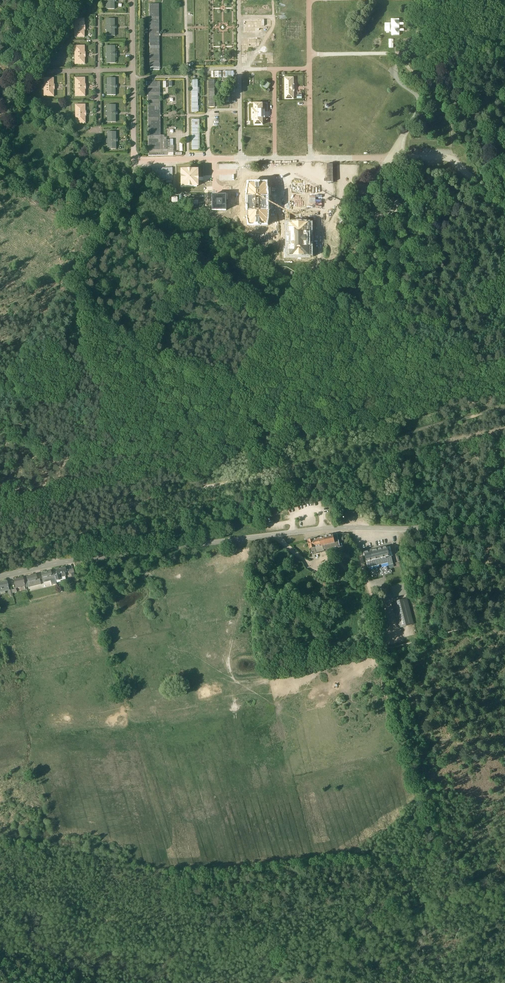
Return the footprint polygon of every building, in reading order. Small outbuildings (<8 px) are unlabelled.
[(105,3),(106,3),(106,9),(115,9),(115,2),(116,2),(116,0),(104,0),(105,3)] [(159,4),(149,4),(150,67),(150,70),(159,70),(159,67),(160,67),(159,4)] [(243,14),(271,14),(271,5),(243,5),(243,14)] [(85,25),(84,25),(84,18),(74,19),(74,37),(85,37),(85,31),(85,25)] [(115,29),(117,29),(117,26),(115,26),(115,19),(106,19),(106,26),(105,26),(105,30),(106,30),(107,36),(115,36),(115,29)] [(391,23),(385,23),(385,32),(391,32),(391,35),(400,35),(399,19),(391,19),(391,23)] [(254,38),(242,38),(242,56),(245,56),(245,50),(246,50),(246,53),(252,53),(252,50),(254,50),(254,46),(260,46),(260,35),(265,35),(265,28),(267,28),(267,26),(271,26),(271,20),(244,20),(244,32),(254,32),(254,38)] [(85,45),(74,46),(74,64),(85,64),(85,58),(85,52),(85,45)] [(115,46),(106,46),(106,53),(105,53),(105,57),(106,57),(107,63),(115,63),(115,56),(117,56),(117,53),(115,53),(115,46)] [(86,84),(85,84),(85,77),(75,78),(75,96),(85,96),(85,90),(86,90),(86,84)] [(54,84),(54,78),(43,78),(43,85),(42,85),(42,90),(43,90),(44,97),(54,97),(54,90),(54,84)] [(115,78),(107,78),(107,85),(105,85),(105,89),(107,89),(107,95),(116,95),(115,88),(117,88),(117,85),(115,85),(115,78)] [(294,98),(294,78),(284,78),(284,98),(294,98)] [(152,82),(148,82),(148,156),(173,156),(173,153),(167,153),(167,139),(163,139),(163,150),(160,150),(160,82),(156,82),(156,80),(152,80),(152,82)] [(266,91),(268,88),(270,84),(266,81),(262,88),(266,91)] [(86,111),(85,111),(85,104),(75,104),(75,123),(85,123),(85,117),(86,117),(86,111)] [(115,104),(107,105),(107,112),(106,112),(106,116),(107,116),(107,122),(116,122),(116,115),(118,115),(117,112),(116,112),(115,104)] [(263,118),(263,111),(263,104),(254,104),(254,109),(252,109),(252,120),(254,120),(254,125),(263,125),(263,118)] [(118,139),(116,139),(116,131),(107,132),(108,139),(106,139),(106,143),(108,143),(108,149),(116,149),(116,142),(118,142),(118,139)] [(154,168),(155,174),(157,174),(157,180),(172,180),(172,168),(154,168)] [(196,171),(181,171),(181,187),(196,186),(196,171)] [(271,175),(251,175),(251,212),(271,212),(271,175)] [(226,196),(211,196),(211,210),(226,210),(226,196)] [(313,225),(309,225),(309,224),(290,224),(290,257),(310,256),(313,256),(313,246),(309,246),(309,244),(313,244),(314,244),(314,237),(313,237),(309,237),(309,234),(313,234),(313,225)] [(337,534),(308,541),(310,548),(311,548),(312,553),(316,552),(324,550),(340,546),(337,534)] [(391,555),(390,556),(388,547),(364,553),(368,568),(388,563),(389,568),(394,567),(391,555)] [(61,568),(55,570),(57,574),(54,575),(56,581),(60,580),(59,576),(64,575),(64,573),(66,572),(65,568),(62,569),(61,568)] [(56,584),(56,581),(55,581),(53,575),(54,575),(53,572),(51,573),(51,571),(47,572),(41,573),(43,581),(52,579),(52,583),(55,582),(55,584),(56,584)] [(26,577),(28,582),(25,582),(26,587),(29,587),(41,584),(40,579),(37,580),(37,579),(36,575),(32,576),(32,575),(26,577)] [(25,586),(23,577),(14,580),(16,588),(25,586)] [(0,583),(0,592),(9,590),(7,581),(0,583)] [(402,584),(392,587),(394,598),(405,595),(402,584)] [(407,598),(393,602),(400,628),(414,624),(407,598)]
